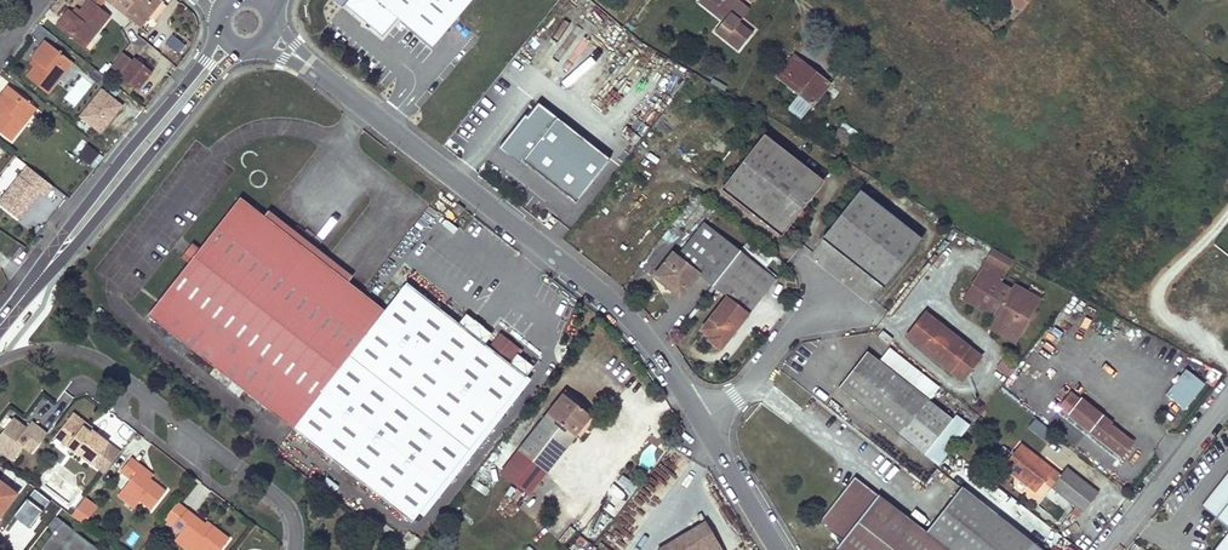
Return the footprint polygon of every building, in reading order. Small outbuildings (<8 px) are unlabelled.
[(66,11),(57,23),(81,43),(93,28),(97,31),(109,17),(97,8),(90,2),(88,0),(79,11),(74,17),(70,13),(66,11)] [(103,1),(103,0),(91,0),(90,2),(97,8),(103,1)] [(103,1),(136,26),(145,14),(151,19),(163,4),(158,0),(103,0),(103,1)] [(345,3),(382,35),(398,17),(432,47),(474,0),(348,0),(345,3)] [(698,0),(722,21),(713,31),(715,32),(738,1),(737,0),(698,0)] [(1022,11),(1030,0),(1009,0),(1022,11)] [(738,1),(715,32),(736,50),(750,33),(738,22),(740,20),(736,17),(745,7),(738,1)] [(745,7),(736,17),(740,20),(748,10),(745,7)] [(74,17),(79,11),(75,8),(70,13),(74,17)] [(85,47),(97,31),(93,28),(81,43),(85,47)] [(165,45),(178,55),(185,46),(172,36),(165,45)] [(33,66),(25,75),(48,94),(68,69),(63,65),(68,59),(46,41),(32,58),(37,61),(33,66)] [(119,51),(106,68),(116,76),(133,89),(148,70),(132,57),(130,59),(119,51)] [(794,57),(777,78),(799,95),(795,99),(806,108),(810,103),(813,105),(829,85),(794,57)] [(68,69),(73,63),(68,59),(63,65),(68,69)] [(93,72),(89,82),(102,86),(105,77),(93,72)] [(81,76),(62,99),(73,109),(93,85),(81,76)] [(5,137),(19,120),(15,117),(28,101),(8,85),(0,94),(0,105),(2,107),(0,110),(0,133),(5,137)] [(101,132),(122,106),(102,90),(81,116),(101,132)] [(19,120),(32,105),(28,101),(15,117),(19,120)] [(526,119),(502,151),(520,166),(523,163),(576,205),(609,163),(538,106),(527,120),(526,119)] [(840,128),(834,137),(848,147),(854,138),(840,128)] [(765,136),(723,189),(781,236),(824,182),(765,136)] [(85,145),(77,159),(91,167),(99,152),(85,145)] [(48,182),(12,159),(0,178),(0,206),(23,221),(48,182)] [(861,190),(823,238),(884,288),(922,239),(861,190)] [(525,376),(428,301),(414,290),(399,292),(385,310),(341,276),(240,197),(148,315),(293,428),(313,444),(413,521),(525,376)] [(457,204),(453,210),(459,216),(464,210),(457,204)] [(671,255),(654,277),(663,285),(670,284),(673,286),(671,289),(680,298),(699,274),(712,286),(739,252),(704,222),(675,258),(671,255)] [(635,255),(644,235),(628,228),(619,248),(635,255)] [(739,252),(712,286),(727,297),(700,330),(709,339),(707,341),(719,351),(774,280),(739,252)] [(985,264),(964,300),(972,304),(978,302),(1003,316),(1001,319),(1003,328),(1013,334),(1020,333),(1031,314),(1029,307),(1021,303),(1027,293),(1015,285),(1011,291),(998,284),(1004,275),(985,264)] [(406,283),(399,292),(414,290),(406,283)] [(1027,293),(1021,303),(1029,307),(1031,314),(1039,300),(1027,293)] [(978,302),(972,304),(995,318),(999,320),(1003,316),(978,302)] [(926,313),(907,337),(950,371),(969,347),(926,313)] [(995,318),(990,329),(1014,343),(1020,333),(1013,334),(1003,328),(999,320),(995,318)] [(969,347),(950,371),(962,381),(981,357),(969,347)] [(967,430),(867,352),(839,388),(938,467),(952,449),(967,430)] [(1181,408),(1205,383),(1186,366),(1163,391),(1181,408)] [(1102,437),(1114,423),(1116,421),(1085,397),(1087,395),(1079,388),(1064,406),(1091,428),(1102,437)] [(566,391),(562,395),(583,412),(586,408),(566,391)] [(562,395),(518,451),(546,474),(575,438),(591,418),(583,412),(562,395)] [(73,413),(71,416),(90,431),(92,429),(93,428),(73,413)] [(71,416),(56,435),(92,463),(108,443),(92,429),(90,431),(71,416)] [(1043,438),(1050,429),(1033,416),(1026,426),(1043,438)] [(591,418),(575,438),(579,442),(595,422),(591,418)] [(48,435),(32,422),(27,429),(13,419),(0,436),(0,451),(13,462),(24,448),(33,455),(48,435)] [(1114,423),(1102,437),(1124,454),(1136,440),(1114,423)] [(1022,442),(1004,465),(1039,491),(1047,480),(1053,471),(1038,459),(1041,456),(1022,442)] [(1041,456),(1038,459),(1053,471),(1056,467),(1041,456)] [(133,457),(115,479),(153,509),(168,490),(154,479),(141,469),(144,465),(133,457)] [(144,465),(141,469),(154,479),(157,475),(144,465)] [(1064,473),(1054,486),(1086,510),(1101,490),(1069,466),(1064,473)] [(1053,471),(1047,480),(1054,486),(1064,473),(1056,467),(1053,471)] [(1199,505),(1227,527),(1209,549),(1227,549),(1227,468),(1199,505)] [(624,472),(618,478),(631,491),(637,485),(624,472)] [(855,479),(846,490),(856,498),(865,487),(855,479)] [(16,494),(0,482),(0,515),(16,494)] [(820,524),(844,542),(838,549),(839,549),(872,549),(901,513),(865,487),(856,498),(846,490),(820,524)] [(872,549),(1046,549),(961,487),(926,532),(901,513),(872,549)] [(77,510),(72,517),(83,525),(88,519),(77,510)] [(175,528),(181,533),(202,549),(221,549),(230,539),(214,526),(212,528),(207,525),(189,511),(175,528)] [(99,546),(56,515),(48,526),(54,530),(39,549),(69,549),(96,549),(99,546)] [(657,549),(725,549),(706,520),(657,549)] [(174,541),(186,549),(202,549),(181,533),(174,541)]
